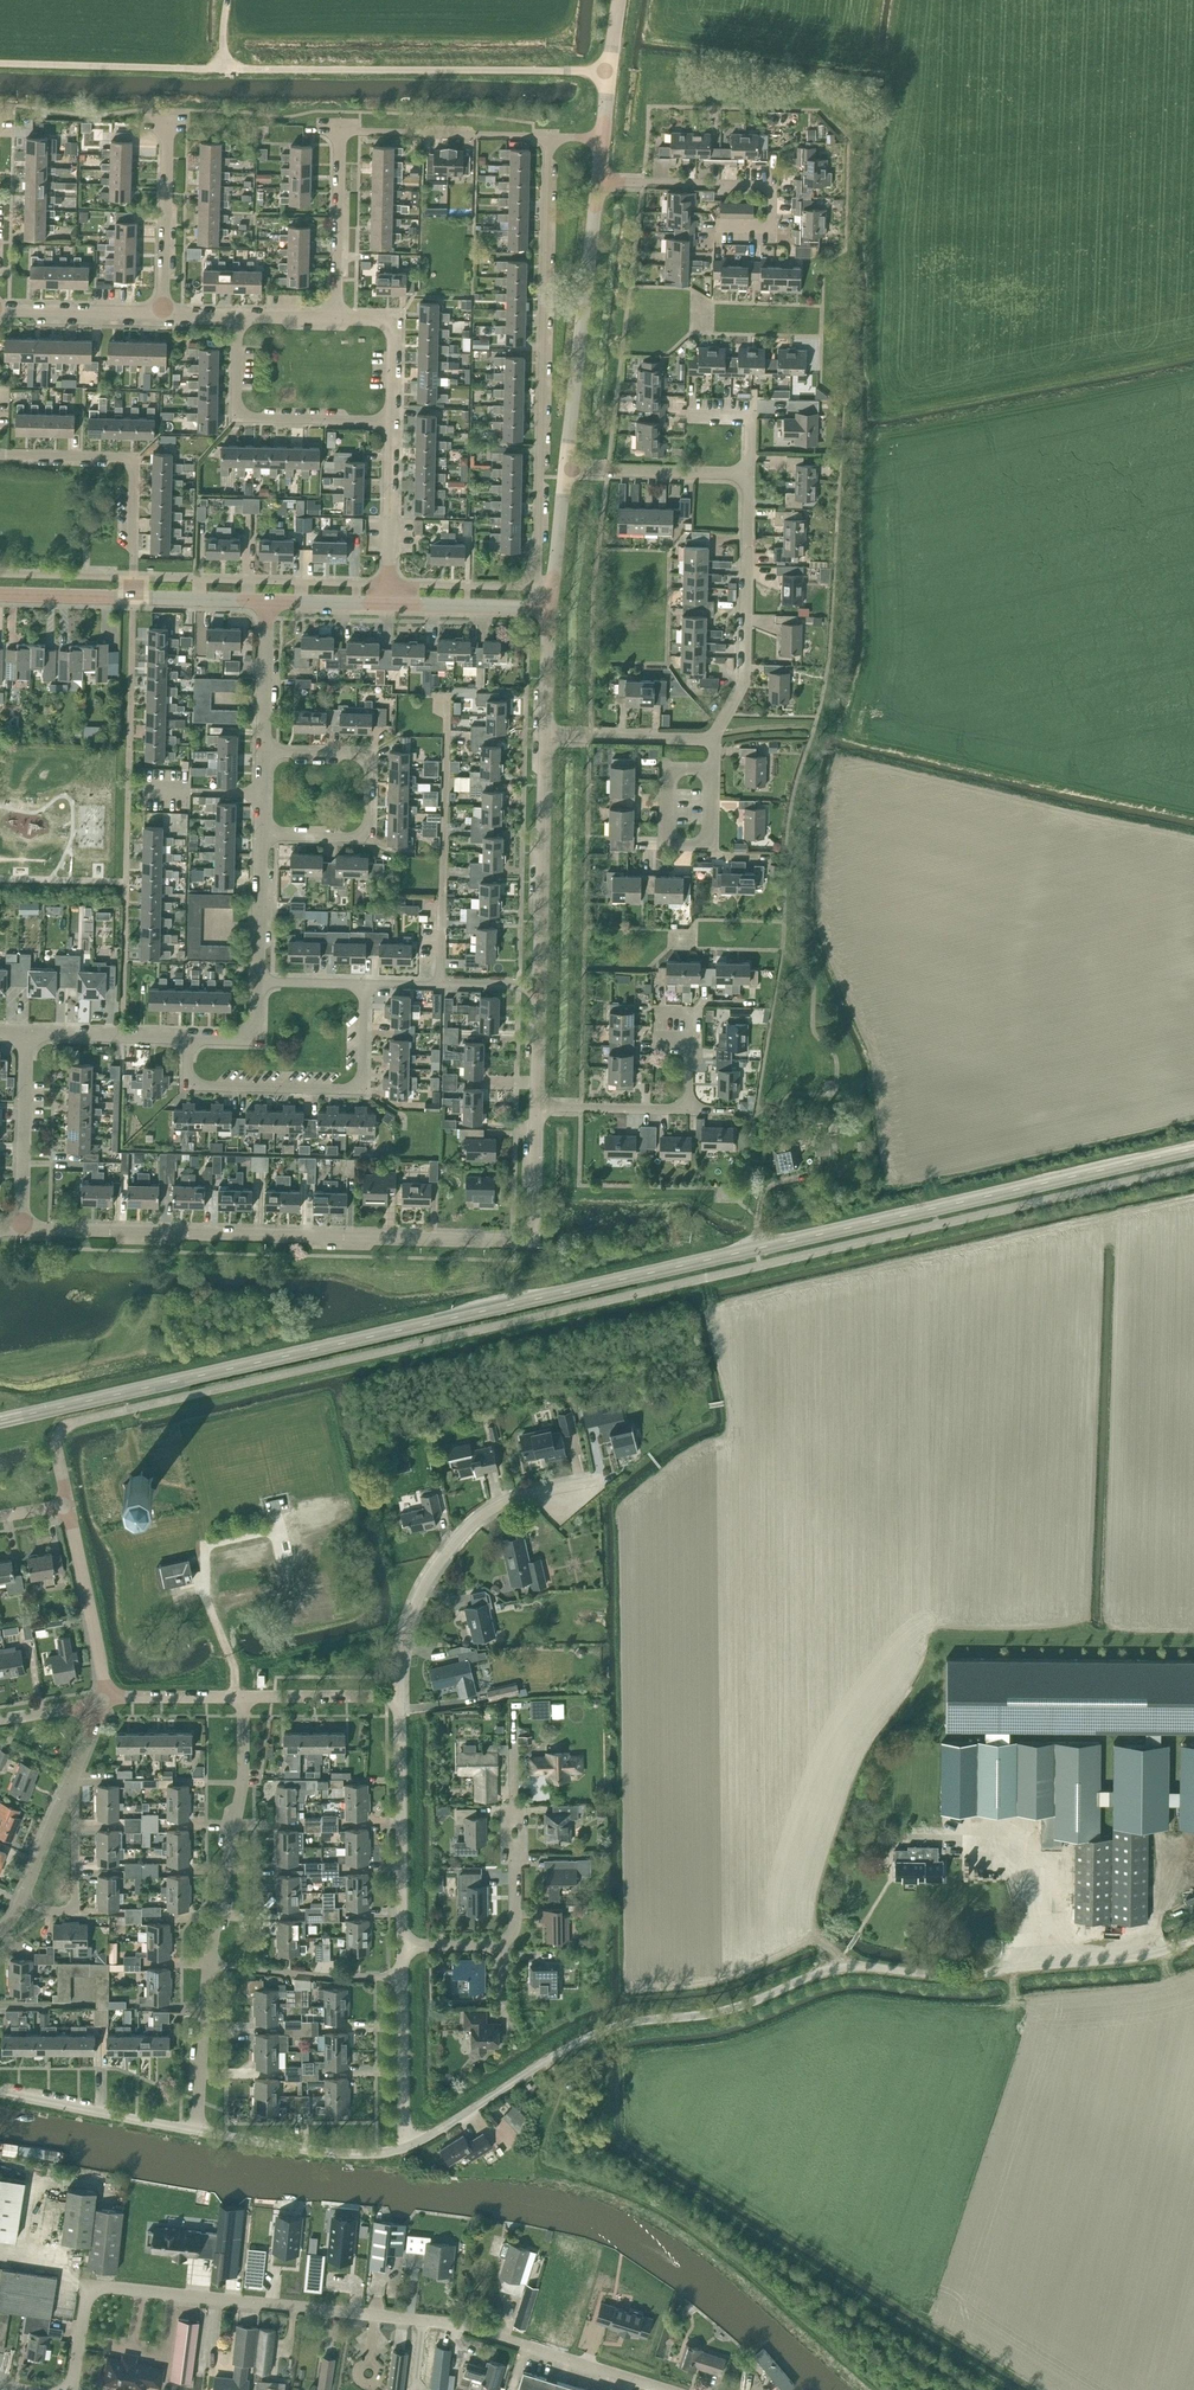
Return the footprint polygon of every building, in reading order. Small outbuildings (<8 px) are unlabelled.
[(779,118),(774,115),(770,117),(769,122),(774,125),(778,123),(779,118)] [(807,140),(816,140),(816,130),(807,130),(807,140)] [(116,141),(130,141),(130,133),(116,132),(116,141)] [(677,155),(683,155),(684,132),(671,132),(671,146),(660,146),(659,161),(670,162),(670,165),(676,165),(677,155)] [(697,133),(684,132),(683,155),(683,165),(689,165),(689,155),(697,155),(697,133)] [(697,133),(697,155),(704,155),(704,166),(710,166),(710,162),(720,162),(721,147),(710,147),(711,133),(697,133)] [(737,156),(745,156),(745,134),(732,134),(731,148),(721,147),(720,162),(731,163),(731,166),(737,166),(737,156)] [(759,134),(745,134),(745,156),(752,156),(752,167),(758,167),(758,163),(767,164),(767,148),(758,148),(759,134)] [(826,134),(827,144),(835,144),(835,134),(826,134)] [(27,137),(27,152),(48,153),(48,145),(56,145),(56,139),(48,139),(48,138),(27,137)] [(112,155),(132,156),(132,141),(112,141),(112,149),(103,149),(103,155),(112,155)] [(804,164),(804,171),(827,172),(827,159),(815,158),(815,147),(814,147),(814,141),(806,141),(806,147),(797,147),(797,158),(794,158),(794,164),(804,164)] [(65,153),(77,153),(78,142),(65,142),(65,153)] [(201,142),(201,156),(221,157),(221,149),(230,149),(230,143),(222,143),(201,142)] [(290,160),(312,160),(312,146),(291,145),(291,153),(282,153),(281,159),(291,159),(290,160)] [(374,146),(373,161),(394,161),(394,153),(403,154),(404,148),(394,147),(394,146),(374,146)] [(427,157),(427,183),(448,183),(448,174),(448,170),(449,148),(442,148),(442,150),(435,149),(434,157),(427,157)] [(463,173),(470,174),(470,158),(463,158),(463,150),(456,150),(456,148),(449,148),(448,170),(448,174),(463,174),(463,173)] [(499,164),(499,165),(529,166),(530,150),(500,149),(500,156),(511,156),(511,165),(499,164)] [(257,150),(257,158),(267,158),(267,150),(257,150)] [(27,152),(27,166),(48,167),(48,159),(56,159),(56,153),(48,153),(27,152)] [(111,170),(131,170),(132,156),(112,155),(111,163),(103,163),(103,169),(111,170)] [(201,156),(200,171),(221,171),(221,163),(230,163),(230,162),(230,157),(221,157),(201,156)] [(281,174),(290,174),(311,174),(312,160),(290,160),(290,168),(281,167),(281,174)] [(373,161),(373,175),(393,175),(394,168),(403,168),(403,162),(394,162),(394,161),(373,161)] [(529,182),(529,166),(499,165),(495,165),(489,165),(489,171),(495,171),(495,169),(499,169),(499,172),(510,173),(510,181),(510,182),(529,182)] [(27,166),(26,181),(48,181),(48,173),(56,174),(56,167),(48,167),(27,166)] [(111,184),(131,184),(131,170),(111,170),(111,178),(102,177),(102,183),(111,184)] [(221,171),(200,171),(200,185),(220,186),(220,177),(229,177),(230,171),(221,171)] [(832,172),(827,172),(804,171),(803,179),(794,179),(794,185),(797,185),(797,192),(799,192),(798,196),(811,197),(811,192),(812,192),(812,185),(827,186),(832,186),(832,172)] [(290,188),(311,189),(311,174),(290,174),(290,182),(281,182),(281,188),(290,188)] [(373,175),(373,189),(393,190),(393,182),(403,182),(403,176),(393,176),(393,175),(373,175)] [(48,181),(26,181),(26,195),(47,195),(48,188),(56,188),(56,181),(48,181)] [(529,198),(529,182),(510,182),(510,181),(499,181),(499,188),(510,188),(510,197),(510,198),(529,198)] [(110,198),(131,199),(131,184),(111,184),(110,192),(102,192),(102,198),(110,198)] [(229,192),(229,186),(220,185),(220,186),(200,185),(199,199),(220,200),(220,192),(229,192)] [(289,203),(311,203),(311,189),(290,188),(290,196),(280,196),(280,202),(289,202),(289,203)] [(373,189),(372,203),(393,204),(393,196),(402,196),(402,190),(393,190),(373,189)] [(668,192),(668,199),(667,212),(690,213),(690,205),(698,206),(698,199),(695,199),(696,192),(668,192)] [(26,195),(26,209),(47,209),(48,202),(56,202),(56,196),(47,196),(47,195),(26,195)] [(803,214),(802,222),(826,223),(826,209),(812,209),(812,200),(811,200),(811,197),(798,196),(798,200),(796,199),(796,208),(793,208),(793,214),(803,214)] [(528,214),(529,198),(510,198),(510,197),(499,197),(498,205),(510,205),(510,214),(528,214)] [(199,199),(199,213),(220,214),(220,206),(229,206),(229,200),(220,200),(199,199)] [(372,203),(372,218),(392,218),(393,210),(402,210),(402,212),(409,212),(410,205),(402,205),(402,204),(393,204),(372,203)] [(721,217),(729,217),(730,203),(721,203),(721,217)] [(738,203),(730,203),(729,217),(737,217),(738,203)] [(738,203),(737,217),(746,218),(746,203),(738,203)] [(755,204),(746,203),(746,218),(754,218),(755,204)] [(429,216),(445,216),(445,208),(430,207),(429,216)] [(26,209),(25,223),(47,224),(47,216),(55,216),(55,210),(47,209),(26,209)] [(690,220),(690,213),(667,212),(667,226),(675,226),(675,232),(682,232),(695,232),(695,227),(697,227),(697,220),(690,220)] [(199,213),(199,228),(219,228),(219,220),(229,220),(229,214),(220,214),(199,213)] [(528,230),(528,214),(510,214),(498,213),(498,221),(509,221),(509,230),(528,230)] [(372,217),(371,232),(392,232),(392,224),(401,225),(402,218),(392,218),(372,218),(372,217)] [(115,236),(137,237),(137,222),(116,221),(116,229),(107,229),(107,235),(115,235),(115,236)] [(825,236),(826,223),(802,222),(802,229),(793,229),(792,235),(796,235),(796,242),(796,246),(811,246),(819,246),(820,236),(825,236)] [(47,224),(25,223),(25,238),(46,239),(46,231),(55,231),(55,224),(47,224)] [(289,240),(310,241),(310,226),(289,225),(289,234),(280,233),(280,234),(273,234),(273,239),(280,239),(280,240),(289,240)] [(219,228),(199,228),(198,242),(219,243),(219,234),(228,235),(228,228),(219,228)] [(527,247),(528,230),(509,230),(498,229),(498,237),(509,237),(509,246),(527,247)] [(392,232),(371,232),(371,246),(392,247),(392,238),(401,239),(401,233),(392,232)] [(695,232),(682,232),(675,232),(675,238),(666,238),(666,251),(689,252),(690,245),(697,245),(697,239),(694,239),(695,232)] [(115,250),(136,251),(137,237),(115,236),(115,243),(107,243),(107,245),(107,249),(115,250)] [(289,254),(289,255),(309,255),(310,241),(289,240),(289,248),(280,247),(280,254),(289,254)] [(811,246),(796,246),(796,256),(811,256),(811,246)] [(202,249),(193,248),(187,248),(187,257),(193,257),(202,257),(202,249)] [(115,264),(136,265),(136,251),(115,250),(115,258),(107,257),(106,264),(115,264)] [(689,260),(689,252),(666,251),(666,265),(702,265),(702,260),(697,259),(689,260)] [(32,264),(31,285),(46,286),(46,265),(38,265),(39,255),(32,255),(32,264)] [(288,268),(288,269),(309,269),(309,255),(289,255),(289,262),(279,262),(279,268),(288,268)] [(46,265),(46,286),(60,286),(60,265),(53,265),(53,256),(46,256),(46,265)] [(60,265),(60,286),(74,286),(74,265),(67,265),(67,256),(61,256),(61,265),(60,265)] [(74,265),(74,286),(89,287),(89,266),(81,265),(81,257),(75,257),(75,265),(74,265)] [(730,288),(730,290),(734,290),(735,265),(728,265),(728,257),(722,257),(722,260),(714,260),(713,278),(721,278),(721,288),(730,288)] [(735,265),(734,290),(739,290),(739,288),(748,288),(748,279),(754,279),(754,261),(749,261),(749,258),(743,258),(743,265),(735,265)] [(770,289),(770,291),(774,291),(774,266),(767,266),(768,258),(761,258),(761,261),(754,261),(754,279),(761,279),(760,288),(770,289)] [(774,266),(774,291),(778,291),(778,289),(787,289),(787,259),(782,259),(782,266),(774,266)] [(796,289),(796,291),(800,292),(801,267),(794,267),(794,259),(787,259),(787,289),(796,289)] [(204,268),(204,290),(218,290),(219,269),(212,268),(212,260),(205,260),(205,268),(204,268)] [(219,269),(218,290),(233,290),(233,269),(226,269),(226,260),(220,260),(219,269)] [(508,277),(526,278),(527,261),(497,260),(497,268),(508,268),(508,277)] [(233,269),(233,290),(247,291),(247,269),(240,269),(240,261),(234,261),(234,269),(233,269)] [(247,269),(247,291),(262,291),(262,269),(254,269),(254,261),(248,261),(247,269)] [(114,279),(135,280),(136,265),(115,264),(115,272),(106,272),(106,278),(114,278),(114,279)] [(377,272),(377,293),(391,293),(392,273),(385,272),(385,264),(379,264),(378,272),(377,272)] [(392,273),(391,293),(406,293),(407,273),(398,273),(398,264),(393,264),(392,273)] [(702,271),(702,265),(666,265),(665,278),(677,278),(677,285),(688,286),(689,271),(702,271)] [(308,284),(309,269),(288,269),(288,277),(279,276),(279,282),(288,282),(288,283),(308,284)] [(507,293),(526,294),(526,278),(508,277),(497,276),(497,284),(507,284),(507,293)] [(507,310),(526,310),(526,294),(507,293),(497,293),(496,300),(507,300),(507,309),(507,310)] [(420,303),(420,319),(439,320),(450,320),(455,320),(455,313),(450,313),(439,313),(439,303),(420,303)] [(507,326),(525,326),(526,310),(507,310),(507,309),(496,309),(496,316),(507,316),(507,325),(507,326)] [(420,319),(420,335),(438,336),(449,337),(449,329),(438,329),(439,320),(420,319)] [(506,342),(525,343),(525,326),(507,326),(507,325),(496,325),(496,332),(507,333),(506,342)] [(420,335),(419,351),(438,352),(449,353),(449,352),(453,352),(453,351),(449,351),(450,346),(449,346),(449,345),(438,345),(438,336),(420,335)] [(20,359),(21,338),(6,338),(5,358),(14,359),(14,367),(14,373),(19,373),(19,367),(20,367),(20,359)] [(35,339),(21,338),(20,359),(28,359),(28,367),(34,368),(34,359),(35,359),(35,339)] [(49,368),(49,359),(50,339),(35,339),(35,359),(42,359),(42,368),(49,368)] [(64,339),(50,339),(49,359),(57,359),(57,368),(63,368),(63,359),(64,339)] [(78,360),(78,340),(64,339),(63,359),(71,360),(71,368),(77,369),(78,360)] [(93,340),(78,340),(78,360),(86,360),(85,370),(91,370),(91,360),(92,360),(93,340)] [(473,348),(489,348),(489,340),(473,340),(473,348)] [(123,370),(123,361),(123,341),(109,341),(108,361),(117,361),(116,370),(123,370)] [(138,341),(123,341),(123,361),(131,361),(131,370),(137,370),(137,362),(138,341)] [(152,362),(152,342),(138,341),(137,362),(145,362),(145,371),(151,371),(151,362),(152,362)] [(167,342),(152,342),(152,362),(160,362),(159,371),(165,371),(166,362),(167,342)] [(200,365),(219,365),(219,348),(201,348),(201,342),(190,342),(190,348),(189,348),(189,355),(200,355),(200,364),(200,365)] [(698,374),(698,378),(704,378),(704,370),(712,370),(712,346),(708,346),(708,347),(701,347),(699,347),(699,357),(689,357),(689,374),(698,374)] [(717,346),(712,346),(712,370),(719,370),(719,378),(725,378),(725,375),(732,376),(732,363),(731,363),(726,363),(726,348),(717,348),(717,346)] [(732,363),(732,376),(738,376),(738,379),(744,379),(744,371),(751,371),(752,347),(748,347),(748,348),(738,348),(738,357),(731,357),(731,363),(732,363)] [(767,379),(767,376),(771,376),(771,358),(765,358),(765,349),(756,348),(756,347),(752,347),(751,371),(759,371),(759,379),(767,379)] [(771,358),(771,376),(775,376),(775,379),(783,380),(783,372),(791,372),(791,348),(787,348),(787,349),(778,349),(778,358),(771,358)] [(796,348),(791,348),(791,372),(798,372),(798,380),(807,380),(807,372),(805,372),(805,349),(796,349),(796,348)] [(438,352),(419,351),(419,368),(437,368),(448,369),(449,361),(437,361),(438,352)] [(505,373),(524,373),(525,357),(495,356),(495,363),(506,364),(505,373)] [(638,369),(638,382),(668,382),(668,377),(660,376),(661,361),(642,360),(641,369),(638,369)] [(678,363),(677,379),(685,379),(685,363),(678,363)] [(200,381),(218,381),(219,365),(200,365),(200,364),(189,364),(189,372),(200,372),(200,381)] [(437,384),(448,385),(448,377),(437,377),(437,368),(419,368),(418,384),(437,384)] [(505,389),(524,390),(524,373),(505,373),(494,372),(494,379),(505,380),(505,389)] [(199,397),(218,397),(218,381),(200,381),(189,380),(189,388),(199,388),(199,397)] [(668,388),(668,382),(638,382),(638,395),(660,395),(660,388),(668,388)] [(437,384),(418,384),(418,400),(448,401),(448,394),(437,393),(437,384)] [(505,405),(523,406),(524,390),(505,389),(494,388),(494,396),(505,396),(505,405)] [(660,402),(660,395),(638,395),(637,408),(651,409),(651,415),(665,415),(665,409),(667,409),(668,403),(660,402)] [(199,413),(218,413),(218,397),(199,397),(188,396),(188,404),(199,404),(199,413)] [(106,417),(107,406),(107,397),(99,397),(99,406),(99,410),(90,409),(89,417),(89,435),(105,436),(106,417)] [(817,400),(810,400),(802,400),(788,399),(788,407),(806,408),(806,414),(797,414),(797,418),(785,418),(784,437),(795,438),(795,443),(818,444),(819,415),(819,400),(817,400)] [(17,412),(17,433),(31,434),(32,413),(24,413),(24,404),(18,404),(18,412),(17,412)] [(32,413),(31,434),(45,434),(46,413),(38,413),(38,404),(32,404),(32,413)] [(46,404),(46,413),(45,434),(60,434),(60,414),(53,413),(53,405),(46,404)] [(60,414),(60,434),(74,435),(75,414),(67,414),(67,405),(61,405),(60,414)] [(504,421),(523,422),(523,406),(505,405),(494,405),(493,412),(504,412),(504,421)] [(115,417),(106,417),(105,436),(122,436),(122,418),(123,406),(115,406),(115,417)] [(122,436),(138,437),(138,418),(139,418),(139,407),(131,407),(131,418),(122,418),(122,436)] [(138,437),(154,437),(155,416),(159,416),(159,408),(155,407),(147,407),(147,418),(139,418),(138,418),(138,437)] [(199,429),(217,430),(218,413),(199,413),(188,413),(188,420),(199,420),(199,429)] [(430,415),(417,414),(417,431),(436,431),(436,432),(447,432),(447,424),(436,424),(436,415),(430,415)] [(665,415),(651,415),(651,421),(637,421),(637,434),(659,435),(659,428),(667,428),(667,421),(665,421),(665,415)] [(504,438),(523,438),(523,422),(504,421),(493,421),(493,428),(504,428),(504,438)] [(417,431),(417,447),(435,447),(435,448),(446,448),(447,441),(435,441),(436,432),(436,431),(417,431)] [(659,442),(659,435),(637,434),(636,448),(646,448),(646,455),(664,456),(664,449),(667,449),(667,442),(659,442)] [(238,464),(239,446),(222,445),(222,475),(229,475),(229,464),(238,464)] [(503,469),(522,469),(522,453),(519,452),(519,446),(493,445),(493,446),(492,459),(503,460),(503,468),(503,469)] [(255,446),(239,446),(238,464),(238,476),(245,476),(245,464),(254,465),(255,446)] [(271,446),(255,446),(254,465),(254,476),(261,476),(262,465),(270,465),(271,465),(271,446)] [(287,447),(271,446),(271,465),(270,465),(270,476),(277,477),(277,465),(286,465),(287,465),(287,447)] [(303,447),(287,447),(287,465),(286,465),(286,477),(293,477),(294,466),(302,466),(303,466),(303,447)] [(320,448),(303,447),(303,466),(302,466),(302,477),(309,477),(310,466),(319,466),(320,448)] [(416,463),(435,464),(446,464),(446,457),(435,457),(435,448),(435,447),(417,447),(416,463)] [(345,477),(364,478),(364,461),(352,461),(352,452),(335,451),(333,461),(334,461),(334,468),(345,468),(345,477)] [(154,453),(154,469),(172,470),(183,471),(183,463),(172,463),(172,453),(154,453)] [(796,482),(817,482),(817,465),(813,465),(813,457),(806,457),(806,462),(809,462),(809,465),(804,464),(804,457),(787,456),(787,470),(796,470),(796,482)] [(416,463),(416,479),(434,480),(446,480),(446,473),(435,472),(435,464),(416,463)] [(492,475),(503,476),(502,484),(502,485),(521,485),(522,469),(503,469),(503,468),(492,468),(492,469),(492,475)] [(154,469),(153,486),(172,486),(172,487),(183,487),(183,486),(187,487),(187,482),(183,482),(183,479),(172,479),(172,470),(154,469)] [(363,494),(364,478),(345,477),(334,477),(334,484),(345,484),(345,493),(363,494)] [(416,479),(416,495),(434,496),(445,496),(445,489),(434,488),(434,480),(416,479)] [(803,499),(817,499),(817,482),(796,482),(796,493),(786,492),(786,506),(803,507),(803,499)] [(502,501),(521,501),(521,485),(502,485),(502,484),(492,484),(492,492),(502,492),(502,501)] [(153,486),(153,502),(171,502),(171,503),(182,503),(183,495),(171,495),(172,487),(172,486),(153,486)] [(269,488),(259,488),(259,495),(269,496),(269,488)] [(344,510),(363,510),(363,494),(345,493),(333,493),(333,500),(345,500),(344,510)] [(434,496),(416,495),(415,512),(427,512),(445,513),(445,505),(434,505),(434,496)] [(617,531),(631,531),(632,507),(625,507),(625,496),(619,495),(618,507),(617,531)] [(632,507),(631,531),(645,531),(646,508),(639,507),(639,496),(632,496),(632,507)] [(645,531),(659,532),(659,508),(652,508),(652,496),(646,496),(646,501),(646,508),(645,531)] [(659,532),(672,532),(673,521),(682,521),(682,516),(690,517),(690,497),(680,497),(680,509),(666,508),(666,497),(660,497),(659,508),(659,532)] [(243,512),(251,512),(251,498),(243,498),(243,512)] [(260,498),(251,498),(251,512),(260,513),(260,498)] [(308,499),(307,514),(315,514),(315,503),(315,500),(308,499)] [(491,500),(491,508),(502,508),(502,517),(521,517),(521,501),(502,501),(491,500)] [(279,501),(278,514),(286,515),(287,501),(279,501)] [(153,502),(152,518),(171,518),(171,519),(182,519),(182,512),(171,511),(171,503),(171,502),(153,502)] [(206,506),(198,506),(197,520),(206,520),(206,506)] [(784,536),(805,536),(806,519),(798,519),(798,511),(775,511),(775,524),(785,524),(784,536)] [(296,530),(303,531),(304,516),(296,516),(296,530)] [(312,517),(304,516),(303,531),(312,531),(312,517)] [(363,518),(354,517),(354,532),(362,532),(363,518)] [(502,533),(520,533),(521,517),(502,517),(491,517),(491,524),(502,524),(502,533)] [(152,518),(152,534),(170,534),(170,535),(182,535),(182,528),(171,527),(171,519),(171,518),(152,518)] [(423,519),(415,519),(414,533),(423,534),(423,519)] [(472,521),(464,520),(463,535),(472,535),(472,521)] [(208,537),(207,556),(223,556),(224,527),(217,527),(217,537),(208,537)] [(224,527),(223,556),(240,557),(240,538),(231,538),(231,527),(224,527)] [(260,539),(260,557),(276,558),(277,528),(270,528),(270,539),(260,539)] [(277,528),(276,558),(293,558),(293,540),(284,539),(285,528),(277,528)] [(314,540),(313,559),(330,559),(330,529),(323,529),(323,540),(314,540)] [(330,529),(330,559),(346,560),(347,541),(337,541),(338,529),(330,529)] [(432,562),(448,562),(449,532),(447,532),(447,529),(442,529),(442,532),(442,540),(434,543),(432,543),(432,552),(428,552),(428,560),(432,560),(432,562)] [(449,532),(448,562),(465,562),(465,544),(456,544),(456,533),(449,532)] [(501,550),(520,550),(520,533),(502,533),(490,533),(490,540),(501,540),(501,550)] [(170,543),(170,535),(170,534),(152,534),(151,551),(181,551),(181,544),(170,543)] [(799,553),(805,553),(805,536),(784,536),(784,546),(775,546),(775,560),(777,560),(777,564),(785,564),(786,561),(798,561),(799,553)] [(709,547),(710,540),(685,539),(684,561),(708,561),(708,547),(709,547)] [(684,561),(684,574),(708,574),(708,568),(719,568),(719,562),(708,561),(684,561)] [(782,603),(803,603),(804,574),(804,566),(777,565),(777,574),(783,574),(782,603)] [(684,574),(683,587),(707,587),(708,581),(719,581),(719,575),(708,574),(684,574)] [(683,587),(683,601),(683,608),(714,609),(714,601),(707,601),(707,587),(683,587)] [(714,609),(683,608),(682,629),(706,629),(707,616),(714,617),(714,609)] [(781,652),(802,652),(802,624),(797,624),(797,615),(776,615),(775,623),(781,624),(781,652)] [(813,617),(813,625),(822,625),(822,617),(813,617)] [(224,647),(224,628),(208,627),(207,657),(215,658),(215,647),(223,647),(224,647)] [(149,645),(167,645),(179,645),(179,638),(168,637),(168,628),(149,628),(149,645)] [(227,628),(224,628),(224,647),(223,647),(223,658),(231,658),(231,647),(240,647),(241,628),(227,628)] [(682,629),(682,643),(706,643),(706,636),(717,637),(718,630),(706,629),(682,629)] [(310,655),(318,655),(319,636),(303,635),(302,648),(296,647),(295,667),(310,667),(310,655)] [(181,636),(180,644),(192,645),(192,636),(181,636)] [(326,668),(341,668),(341,649),(333,648),(334,636),(319,636),(318,655),(326,655),(326,668)] [(456,639),(439,638),(439,651),(433,650),(432,670),(446,670),(446,664),(446,658),(454,658),(455,658),(456,639)] [(476,675),(478,675),(478,646),(470,646),(470,639),(456,639),(455,658),(462,658),(462,666),(464,666),(464,674),(476,675)] [(501,640),(485,640),(485,646),(478,646),(478,675),(476,675),(476,683),(476,685),(477,685),(476,687),(477,687),(484,687),(484,685),(485,665),(492,666),(493,658),(500,659),(500,661),(508,661),(508,650),(501,650),(501,648),(501,640)] [(98,645),(84,645),(83,669),(96,669),(96,680),(107,681),(108,641),(98,641),(98,645)] [(356,661),(364,661),(364,641),(348,641),(348,649),(341,649),(341,668),(356,668),(356,661)] [(372,669),(387,669),(387,649),(379,649),(379,642),(364,641),(364,661),(372,661),(372,669)] [(410,662),(410,642),(394,642),(394,649),(387,649),(387,669),(401,669),(402,662),(410,662)] [(418,669),(432,670),(433,650),(424,650),(425,643),(410,642),(410,662),(418,662),(418,669)] [(31,678),(31,667),(32,644),(18,643),(18,649),(7,648),(7,678),(31,678)] [(682,643),(682,656),(706,656),(706,650),(717,650),(717,645),(717,643),(706,643),(682,643)] [(45,644),(32,644),(31,667),(44,668),(44,679),(55,679),(56,650),(45,649),(45,644)] [(83,679),(83,669),(84,645),(70,645),(70,650),(60,650),(59,679),(72,680),(72,678),(83,679)] [(167,645),(149,645),(149,661),(167,661),(178,662),(178,661),(179,655),(167,654),(167,645)] [(705,669),(706,656),(682,656),(681,670),(689,670),(688,677),(700,678),(700,684),(700,686),(719,687),(719,685),(719,677),(706,677),(706,670),(707,670),(707,669),(705,669)] [(240,674),(240,666),(240,660),(225,660),(225,666),(225,673),(240,674)] [(149,661),(148,677),(167,677),(167,678),(178,678),(178,671),(167,670),(167,661),(149,661)] [(789,702),(790,673),(788,673),(788,664),(763,664),(763,672),(769,672),(768,701),(789,702)] [(431,673),(431,686),(439,686),(439,673),(431,673)] [(167,677),(148,677),(148,693),(166,693),(166,694),(178,694),(178,687),(166,687),(167,678),(167,677)] [(211,699),(212,690),(212,678),(195,678),(194,699),(211,699)] [(296,678),(296,686),(311,686),(312,679),(296,678)] [(626,704),(640,704),(640,680),(626,680),(626,678),(619,678),(619,683),(614,683),(614,692),(619,693),(619,696),(626,696),(626,704)] [(640,680),(640,704),(654,704),(654,703),(661,704),(661,695),(666,696),(666,679),(654,679),(654,680),(640,680)] [(148,693),(147,709),(166,710),(177,710),(177,703),(166,702),(166,694),(166,693),(148,693)] [(487,715),(506,715),(507,700),(498,700),(498,693),(477,693),(477,705),(487,705),(487,715)] [(211,699),(194,699),(194,721),(211,721),(211,709),(211,699)] [(365,706),(356,706),(356,731),(371,732),(372,724),(379,725),(380,712),(387,712),(387,708),(372,707),(372,700),(365,700),(365,706)] [(338,709),(334,709),(333,724),(340,724),(340,731),(356,731),(356,706),(348,706),(348,704),(339,704),(338,709)] [(166,710),(147,709),(147,725),(165,726),(176,727),(177,719),(166,719),(166,710)] [(311,710),(310,730),(326,730),(326,723),(333,724),(334,709),(326,709),(326,711),(311,710)] [(310,730),(311,710),(295,710),(295,729),(310,730)] [(472,725),(471,737),(493,738),(493,731),(506,731),(506,715),(487,715),(486,726),(472,725)] [(147,725),(146,741),(165,742),(176,743),(176,735),(165,735),(165,726),(147,725)] [(218,751),(237,751),(238,735),(207,734),(207,741),(218,742),(218,750),(218,751)] [(492,745),(493,738),(471,737),(471,750),(481,751),(481,760),(500,761),(501,746),(492,745)] [(165,742),(146,741),(146,758),(176,759),(176,752),(165,751),(165,742)] [(778,741),(769,741),(769,752),(777,752),(778,741)] [(745,784),(766,785),(767,756),(756,756),(756,748),(740,747),(740,756),(745,756),(745,784)] [(218,767),(237,768),(237,751),(218,751),(218,750),(207,750),(207,757),(218,758),(218,766),(218,767)] [(390,766),(409,766),(410,759),(416,759),(416,751),(410,751),(390,751),(390,766)] [(613,758),(613,765),(611,765),(610,779),(634,779),(635,766),(636,766),(636,759),(618,758),(613,758)] [(500,777),(500,761),(481,760),(480,771),(471,771),(470,776),(470,783),(491,784),(492,776),(500,777)] [(218,784),(236,784),(237,768),(218,767),(218,766),(207,766),(206,774),(218,774),(218,784)] [(409,766),(390,766),(389,781),(416,782),(416,775),(409,775),(409,766)] [(439,775),(439,767),(424,767),(424,775),(439,775)] [(634,793),(634,779),(610,779),(610,793),(610,800),(635,800),(635,793),(634,793)] [(389,796),(409,797),(409,790),(418,790),(418,782),(416,782),(389,781),(389,796)] [(482,796),(482,806),(502,806),(502,791),(491,791),(491,784),(470,783),(470,790),(470,796),(482,796)] [(217,819),(236,819),(236,803),(222,803),(222,796),(199,796),(199,803),(206,803),(205,810),(217,810),(217,819)] [(409,805),(409,797),(389,796),(389,812),(408,812),(416,812),(417,805),(409,805)] [(438,805),(438,797),(423,797),(423,805),(438,805)] [(744,837),(765,837),(765,809),(755,808),(755,799),(738,799),(738,808),(744,808),(744,837)] [(610,807),(610,821),(633,822),(634,808),(635,808),(635,800),(610,800),(610,807)] [(501,822),(502,806),(482,806),(482,817),(473,816),(472,816),(472,823),(471,829),(493,829),(493,822),(501,822)] [(408,827),(408,812),(389,812),(388,827),(408,827)] [(427,813),(427,821),(437,821),(440,821),(440,813),(427,813)] [(216,835),(235,836),(236,819),(217,819),(205,818),(205,826),(216,826),(216,835)] [(633,836),(633,822),(610,821),(609,835),(611,835),(611,842),(634,843),(634,836),(633,836)] [(144,827),(144,843),(163,844),(185,844),(185,838),(174,838),(174,837),(163,836),(163,827),(144,827)] [(408,836),(408,827),(388,827),(388,843),(408,843),(413,843),(413,836),(408,836)] [(437,836),(437,828),(422,828),(422,835),(437,836)] [(493,829),(471,829),(471,841),(483,842),(483,852),(503,852),(503,837),(492,837),(493,829)] [(216,851),(235,852),(235,836),(216,835),(205,834),(205,842),(216,842),(216,851)] [(781,850),(781,844),(779,842),(776,841),(773,844),(773,849),(775,852),(778,852),(781,850)] [(611,849),(634,850),(634,843),(611,842),(611,849)] [(746,842),(734,842),(734,851),(746,851),(746,842)] [(163,844),(144,843),(144,859),(162,860),(173,860),(174,853),(162,853),(163,844)] [(215,868),(235,868),(235,852),(216,851),(204,851),(204,858),(216,859),(215,867),(215,868)] [(502,868),(503,852),(483,852),(483,862),(471,862),(470,874),(492,875),(492,868),(502,868)] [(306,881),(306,873),(307,854),(292,853),(291,880),(298,881),(306,881)] [(322,854),(307,854),(306,873),(321,873),(321,883),(329,884),(329,861),(322,861),(322,854)] [(337,862),(329,861),(329,884),(344,884),(344,874),(352,874),(352,855),(337,855),(337,862)] [(352,855),(352,874),(366,874),(365,877),(382,878),(383,863),(368,862),(368,856),(352,855)] [(144,859),(143,875),(162,876),(162,877),(173,877),(173,869),(162,869),(162,860),(144,859)] [(714,865),(713,871),(713,879),(713,884),(722,884),(721,890),(738,891),(739,861),(732,861),(731,872),(722,872),(722,865),(714,865)] [(746,861),(739,861),(738,891),(755,891),(755,884),(764,884),(764,865),(755,865),(755,873),(745,872),(746,861)] [(204,870),(204,874),(215,875),(215,884),(212,884),(212,890),(234,891),(234,885),(235,868),(215,868),(215,867),(204,867),(204,869),(204,870)] [(192,868),(192,879),(204,880),(204,874),(204,870),(204,869),(192,868)] [(626,899),(627,875),(615,875),(615,872),(607,872),(607,881),(604,881),(602,887),(604,892),(607,892),(607,894),(612,894),(612,899),(626,899)] [(491,882),(492,875),(470,874),(470,887),(480,887),(480,897),(499,898),(500,882),(491,882)] [(641,900),(641,898),(641,892),(648,892),(648,875),(641,874),(641,876),(627,875),(626,899),(641,900)] [(162,876),(143,875),(143,892),(161,892),(161,893),(173,893),(173,886),(162,885),(162,877),(162,876)] [(655,893),(655,900),(669,900),(669,876),(655,876),(655,875),(648,875),(648,892),(648,893),(655,893)] [(683,901),(683,899),(683,893),(690,893),(691,876),(683,875),(683,877),(669,876),(669,900),(669,906),(681,907),(682,901),(683,901)] [(143,892),(142,908),(161,908),(161,909),(172,909),(172,901),(161,901),(161,893),(161,892),(143,892)] [(201,913),(201,907),(202,893),(189,893),(189,913),(201,913)] [(499,913),(499,898),(480,897),(479,908),(467,907),(467,908),(467,919),(488,920),(488,913),(499,913)] [(20,903),(20,913),(32,914),(32,903),(20,903)] [(161,908),(142,908),(142,924),(161,924),(161,925),(172,925),(172,918),(161,918),(161,909),(161,908)] [(305,917),(305,909),(290,909),(290,916),(305,917)] [(317,918),(317,921),(328,921),(328,910),(317,910),(317,918)] [(488,920),(467,919),(467,920),(467,932),(477,933),(477,942),(496,943),(496,928),(488,927),(488,920)] [(142,924),(141,940),(160,940),(160,941),(171,942),(171,934),(160,934),(161,925),(161,924),(142,924)] [(305,940),(304,940),(304,960),(320,960),(320,953),(327,953),(327,938),(328,938),(328,931),(305,931),(305,940)] [(374,932),(350,931),(350,942),(350,961),(366,961),(366,954),(373,954),(373,939),(374,932)] [(380,961),(395,962),(395,942),(388,942),(388,932),(374,932),(373,939),(373,954),(380,955),(380,961)] [(304,960),(304,940),(296,940),(296,934),(290,934),(289,940),(289,959),(304,960)] [(395,962),(411,962),(411,943),(412,936),(404,936),(404,942),(395,942),(395,962)] [(335,960),(350,961),(350,942),(335,942),(335,938),(328,938),(327,938),(327,953),(335,953),(335,960)] [(201,945),(201,939),(188,939),(188,957),(200,957),(201,945)] [(160,940),(141,940),(141,956),(171,957),(171,950),(160,950),(160,941),(160,940)] [(496,959),(496,943),(477,942),(476,953),(466,953),(466,966),(489,966),(489,959),(496,959)] [(2,994),(1,994),(1,992),(6,993),(6,984),(17,984),(18,953),(7,953),(6,968),(0,968),(0,995),(2,994)] [(34,995),(38,996),(42,997),(43,968),(31,967),(31,954),(20,953),(19,985),(29,985),(29,993),(34,993),(34,995)] [(43,968),(42,997),(45,997),(49,996),(51,996),(51,995),(51,994),(56,994),(56,986),(66,986),(67,955),(56,954),(56,968),(43,968)] [(84,996),(83,997),(86,997),(87,998),(90,998),(92,998),(93,970),(80,970),(81,955),(70,955),(69,986),(79,986),(79,994),(84,995),(84,996)] [(99,997),(101,997),(100,996),(100,995),(105,995),(105,987),(115,987),(116,964),(107,964),(107,961),(93,961),(93,970),(92,998),(94,998),(97,998),(99,997)] [(676,991),(683,991),(683,961),(667,961),(667,966),(659,966),(659,983),(667,983),(667,979),(676,979),(676,991)] [(700,961),(683,961),(683,991),(683,1000),(692,1001),(692,990),(690,990),(690,980),(700,980),(700,984),(708,984),(708,967),(700,967),(700,961)] [(725,992),(733,992),(733,962),(717,962),(717,967),(708,967),(708,984),(716,984),(716,980),(726,981),(725,992)] [(750,962),(733,962),(733,992),(740,992),(740,981),(749,981),(749,986),(758,986),(758,970),(750,970),(750,962)] [(192,978),(199,978),(199,969),(192,969),(191,978),(192,978)] [(207,970),(207,979),(208,979),(215,979),(215,970),(207,970)] [(150,1007),(166,1007),(167,988),(166,988),(166,977),(159,977),(159,988),(150,988),(150,1007)] [(166,1007),(182,1008),(183,989),(183,978),(175,978),(175,988),(167,988),(166,1007)] [(182,1008),(198,1008),(199,989),(199,978),(192,978),(191,989),(183,989),(182,1008)] [(199,989),(198,1008),(215,1009),(215,990),(215,979),(208,979),(207,990),(199,989)] [(224,990),(215,990),(215,1009),(231,1009),(232,979),(224,979),(224,990)] [(433,993),(433,1011),(441,1011),(441,1005),(441,993),(433,993)] [(385,1004),(385,1010),(421,1010),(421,1004),(410,1004),(411,996),(392,995),(392,1004),(385,1004)] [(469,1012),(499,1013),(499,997),(480,996),(480,1006),(469,1005),(469,1012)] [(445,997),(445,1002),(445,1009),(445,1011),(452,1012),(453,997),(445,997)] [(610,1024),(633,1024),(633,1025),(634,1011),(635,1011),(635,1004),(620,1003),(618,1002),(613,1001),(611,1003),(610,1003),(610,1024)] [(730,1007),(730,1016),(751,1016),(751,1007),(730,1007)] [(415,1032),(415,1025),(410,1025),(410,1017),(420,1017),(421,1010),(385,1010),(385,1015),(392,1016),(391,1025),(395,1025),(395,1031),(415,1032)] [(479,1029),(498,1030),(499,1013),(469,1012),(469,1019),(480,1020),(479,1029)] [(732,1048),(747,1048),(747,1024),(727,1023),(727,1032),(719,1031),(719,1046),(717,1046),(716,1058),(732,1059),(732,1048)] [(633,1039),(633,1024),(610,1024),(609,1039),(611,1039),(611,1046),(634,1046),(634,1039),(633,1039)] [(444,1027),(444,1035),(458,1035),(458,1027),(444,1027)] [(384,1048),(384,1053),(409,1054),(410,1040),(415,1040),(415,1032),(395,1031),(395,1039),(391,1039),(391,1048),(384,1048)] [(458,1043),(458,1035),(444,1035),(444,1043),(458,1043)] [(454,1058),(484,1059),(484,1042),(465,1042),(465,1051),(454,1051),(454,1058)] [(609,1053),(609,1066),(633,1067),(633,1053),(634,1053),(634,1046),(611,1046),(610,1053),(609,1053)] [(1,1052),(0,1052),(0,1076),(8,1077),(8,1059),(0,1059),(1,1052)] [(409,1055),(409,1054),(384,1053),(384,1060),(391,1060),(390,1068),(409,1068),(409,1062),(416,1062),(416,1055),(409,1055)] [(483,1075),(484,1059),(454,1058),(453,1065),(465,1066),(464,1075),(483,1075)] [(732,1070),(732,1059),(716,1058),(716,1070),(719,1071),(719,1094),(738,1095),(739,1071),(732,1070)] [(70,1068),(70,1076),(93,1077),(99,1077),(99,1071),(93,1071),(93,1064),(68,1063),(68,1067),(70,1068)] [(115,1077),(115,1078),(120,1078),(120,1065),(111,1065),(111,1077),(115,1077)] [(163,1066),(145,1065),(144,1073),(137,1073),(137,1080),(169,1081),(169,1074),(163,1074),(163,1066)] [(632,1081),(633,1067),(609,1066),(608,1081),(616,1081),(615,1088),(633,1088),(633,1081),(632,1081)] [(409,1076),(409,1068),(390,1068),(390,1076),(384,1076),(384,1082),(417,1082),(417,1076),(409,1076)] [(443,1073),(443,1081),(457,1081),(457,1073),(443,1073)] [(70,1080),(70,1088),(93,1089),(93,1088),(100,1089),(100,1083),(93,1083),(93,1077),(70,1076),(68,1076),(67,1079),(70,1080)] [(168,1086),(169,1081),(137,1080),(131,1079),(123,1079),(123,1085),(131,1085),(131,1087),(144,1087),(144,1094),(162,1095),(162,1086),(168,1086)] [(457,1089),(457,1081),(443,1081),(442,1089),(457,1089)] [(384,1088),(390,1088),(390,1097),(408,1097),(409,1089),(417,1089),(417,1082),(384,1082),(384,1088)] [(93,1089),(70,1088),(68,1088),(67,1091),(69,1092),(69,1100),(92,1101),(92,1100),(99,1100),(99,1095),(92,1095),(93,1089)] [(452,1104),(483,1105),(483,1089),(464,1089),(464,1098),(453,1098),(452,1104)] [(67,1112),(92,1113),(102,1113),(102,1107),(92,1107),(92,1101),(69,1100),(67,1100),(66,1103),(69,1104),(69,1112),(67,1112)] [(740,1108),(748,1109),(748,1101),(741,1101),(740,1108)] [(189,1102),(183,1102),(183,1109),(175,1108),(174,1127),(182,1127),(182,1142),(182,1150),(188,1150),(188,1142),(189,1127),(189,1102)] [(203,1128),(203,1109),(195,1109),(195,1102),(189,1102),(189,1127),(203,1128)] [(212,1109),(203,1109),(203,1128),(216,1128),(217,1103),(212,1103),(212,1109)] [(223,1103),(217,1103),(216,1128),(232,1128),(232,1135),(238,1135),(239,1117),(232,1117),(232,1110),(223,1109),(223,1103)] [(239,1117),(238,1135),(246,1135),(246,1129),(254,1129),(254,1136),(260,1136),(261,1104),(255,1104),(255,1110),(246,1110),(246,1117),(239,1117)] [(260,1129),(274,1129),(275,1111),(267,1111),(267,1104),(261,1104),(260,1129)] [(284,1111),(275,1111),(274,1129),(289,1129),(289,1104),(284,1104),(284,1111)] [(295,1105),(289,1104),(289,1129),(289,1138),(295,1138),(296,1130),(303,1130),(303,1136),(310,1136),(311,1118),(303,1118),(304,1111),(295,1111),(295,1105)] [(482,1122),(483,1105),(452,1104),(452,1112),(464,1112),(463,1121),(482,1122)] [(318,1119),(311,1118),(310,1136),(318,1136),(318,1130),(332,1130),(333,1105),(327,1105),(327,1112),(318,1112),(318,1119)] [(333,1105),(332,1130),(332,1136),(338,1136),(338,1131),(346,1131),(347,1112),(339,1112),(339,1105),(333,1105)] [(355,1112),(347,1112),(346,1131),(360,1131),(361,1106),(355,1106),(355,1112)] [(367,1113),(367,1106),(361,1106),(360,1131),(375,1131),(376,1113),(367,1113)] [(387,1111),(382,1118),(389,1122),(393,1115),(387,1111)] [(69,1116),(68,1124),(96,1125),(97,1125),(98,1119),(92,1119),(92,1113),(67,1112),(66,1116),(69,1116)] [(838,1124),(861,1122),(860,1114),(838,1116),(838,1124)] [(442,1118),(442,1127),(456,1128),(456,1119),(442,1118)] [(704,1147),(731,1147),(731,1128),(705,1127),(705,1118),(697,1118),(696,1139),(704,1139),(704,1147)] [(65,1128),(68,1129),(68,1136),(91,1137),(91,1131),(95,1131),(96,1125),(68,1124),(66,1124),(65,1128)] [(640,1147),(648,1147),(649,1126),(641,1126),(640,1147)] [(656,1126),(649,1126),(648,1147),(656,1147),(656,1126)] [(467,1159),(495,1160),(496,1138),(484,1138),(484,1128),(460,1128),(460,1138),(464,1138),(464,1142),(467,1142),(467,1159)] [(607,1135),(607,1155),(634,1156),(634,1136),(607,1135)] [(68,1149),(90,1150),(98,1150),(99,1143),(91,1143),(91,1137),(68,1136),(66,1136),(65,1140),(68,1141),(68,1149)] [(663,1137),(662,1156),(689,1157),(689,1137),(663,1137)] [(831,1154),(829,1140),(829,1138),(815,1139),(816,1156),(831,1154)] [(773,1148),(778,1171),(798,1167),(793,1144),(773,1148)] [(84,1153),(83,1161),(99,1161),(99,1153),(84,1153)] [(159,1181),(166,1181),(167,1181),(168,1166),(168,1163),(167,1163),(168,1153),(160,1153),(159,1181)] [(168,1153),(167,1163),(168,1163),(174,1163),(174,1167),(177,1167),(177,1153),(168,1153)] [(213,1155),(213,1166),(213,1172),(221,1173),(222,1155),(213,1155)] [(251,1169),(259,1170),(260,1156),(252,1156),(251,1169)] [(269,1156),(260,1156),(259,1170),(268,1170),(269,1156)] [(299,1171),(307,1171),(307,1157),(299,1157),(299,1171)] [(316,1157),(307,1157),(307,1171),(307,1182),(315,1183),(315,1171),(316,1157)] [(346,1158),(346,1175),(354,1176),(355,1158),(346,1158)] [(429,1180),(438,1180),(438,1159),(430,1159),(429,1180)] [(98,1204),(98,1171),(99,1161),(83,1161),(83,1168),(92,1169),(92,1182),(82,1182),(82,1203),(98,1204)] [(104,1171),(98,1171),(98,1204),(113,1204),(114,1195),(121,1195),(121,1182),(114,1181),(114,1182),(104,1182),(104,1171)] [(236,1177),(235,1207),(251,1208),(252,1189),(243,1188),(243,1177),(243,1171),(236,1171),(236,1177)] [(364,1175),(364,1203),(387,1203),(388,1195),(396,1195),(397,1172),(374,1171),(374,1175),(364,1175)] [(128,1183),(127,1204),(143,1205),(144,1172),(138,1172),(138,1183),(128,1183)] [(144,1172),(143,1205),(159,1205),(160,1184),(149,1184),(150,1172),(144,1172)] [(174,1184),(173,1206),(189,1206),(190,1173),(183,1172),(183,1184),(174,1184)] [(189,1206),(205,1206),(205,1185),(195,1184),(195,1173),(190,1173),(189,1206)] [(266,1208),(283,1208),(284,1175),(277,1175),(276,1189),(267,1189),(266,1208)] [(283,1208),(299,1209),(300,1190),(291,1190),(291,1175),(284,1175),(283,1208)] [(479,1199),(479,1206),(493,1206),(493,1192),(491,1192),(491,1186),(495,1186),(495,1176),(466,1176),(466,1198),(479,1199)] [(219,1207),(235,1207),(236,1177),(229,1177),(229,1188),(219,1188),(219,1207)] [(314,1190),(314,1209),(330,1210),(331,1180),(324,1179),(324,1191),(314,1190)] [(331,1180),(330,1210),(347,1210),(347,1191),(338,1191),(339,1180),(331,1180)] [(403,1182),(403,1204),(430,1205),(431,1183),(403,1182)] [(615,1454),(638,1449),(633,1426),(626,1427),(622,1407),(603,1412),(601,1404),(582,1408),(586,1425),(600,1422),(604,1440),(612,1439),(615,1454)] [(565,1407),(566,1412),(558,1414),(562,1434),(576,1430),(572,1411),(571,1406),(565,1407)] [(489,1426),(492,1440),(499,1438),(496,1424),(489,1426)] [(565,1455),(560,1432),(551,1434),(549,1428),(521,1434),(526,1458),(546,1453),(547,1459),(565,1455)] [(484,1471),(498,1468),(493,1444),(472,1449),(470,1442),(445,1447),(447,1457),(450,1456),(450,1460),(457,1458),(461,1476),(475,1473),(476,1475),(485,1473),(484,1471)] [(129,1494),(126,1496),(126,1497),(130,1495),(137,1499),(136,1503),(137,1503),(138,1500),(146,1498),(149,1501),(150,1500),(148,1497),(152,1490),(156,1491),(156,1489),(153,1489),(151,1480),(154,1478),(153,1477),(150,1479),(143,1475),(143,1471),(142,1470),(141,1475),(133,1477),(131,1473),(129,1474),(132,1477),(127,1484),(123,1484),(123,1485),(127,1485),(129,1494)] [(437,1525),(434,1517),(434,1516),(443,1514),(438,1493),(421,1497),(423,1504),(425,1503),(426,1507),(401,1513),(403,1523),(408,1522),(411,1532),(437,1525)] [(266,1502),(268,1510),(285,1506),(283,1498),(266,1502)] [(513,1584),(530,1580),(533,1589),(547,1585),(541,1558),(529,1561),(523,1537),(526,1536),(523,1522),(507,1525),(510,1538),(503,1540),(513,1584)] [(53,1556),(52,1553),(28,1557),(32,1577),(44,1575),(46,1587),(55,1585),(53,1573),(64,1571),(61,1554),(53,1556)] [(157,1566),(162,1586),(193,1579),(188,1559),(157,1566)] [(12,1560),(0,1562),(0,1580),(6,1579),(9,1593),(24,1590),(22,1574),(14,1575),(12,1560)] [(491,1592),(495,1594),(498,1593),(501,1590),(500,1586),(496,1584),(493,1585),(490,1588),(491,1592)] [(473,1606),(466,1608),(469,1621),(470,1621),(474,1640),(495,1635),(489,1607),(491,1607),(489,1593),(485,1590),(470,1594),(473,1606)] [(29,1614),(22,1617),(25,1623),(32,1620),(29,1614)] [(45,1619),(31,1622),(32,1630),(47,1628),(45,1619)] [(26,1638),(33,1637),(31,1622),(25,1623),(23,1623),(26,1638)] [(54,1665),(57,1682),(77,1678),(74,1661),(79,1661),(77,1651),(72,1652),(69,1636),(59,1638),(61,1654),(48,1656),(50,1666),(54,1665)] [(9,1675),(4,1648),(0,1648),(0,1677),(9,1675)] [(4,1648),(9,1675),(25,1672),(21,1649),(6,1652),(5,1648),(4,1648)] [(577,1651),(577,1652),(577,1654),(577,1655),(578,1656),(579,1656),(580,1657),(581,1657),(582,1657),(584,1656),(585,1656),(585,1655),(586,1654),(586,1652),(586,1651),(585,1650),(585,1649),(584,1648),(582,1648),(581,1648),(580,1648),(579,1648),(578,1649),(577,1650),(577,1651)] [(477,1649),(472,1650),(459,1653),(460,1662),(431,1669),(435,1687),(457,1682),(461,1695),(475,1692),(468,1661),(487,1656),(485,1651),(478,1653),(477,1649)] [(947,1727),(1146,1728),(1160,1729),(1193,1729),(1193,1658),(947,1656),(947,1727)] [(496,1686),(499,1699),(520,1694),(517,1682),(496,1686)] [(601,1703),(601,1701),(601,1700),(601,1699),(600,1698),(599,1697),(598,1697),(596,1696),(595,1697),(594,1697),(593,1698),(593,1699),(592,1700),(592,1701),(592,1703),(592,1704),(594,1706),(595,1706),(597,1706),(599,1706),(601,1704),(601,1703)] [(541,1718),(540,1699),(530,1700),(531,1718),(541,1718)] [(1146,1728),(1146,1742),(1160,1742),(1160,1729),(1146,1728)] [(126,1758),(133,1758),(132,1732),(118,1732),(118,1750),(126,1750),(126,1758)] [(147,1732),(132,1732),(133,1758),(140,1758),(140,1750),(147,1750),(147,1732)] [(155,1758),(162,1758),(162,1732),(147,1732),(147,1750),(155,1750),(155,1758)] [(176,1750),(176,1732),(162,1732),(162,1758),(170,1758),(170,1750),(176,1750)] [(192,1732),(176,1732),(176,1750),(184,1750),(184,1759),(192,1759),(192,1732)] [(290,1764),(290,1770),(285,1770),(285,1777),(300,1777),(300,1749),(301,1749),(300,1732),(285,1732),(285,1760),(286,1760),(290,1764)] [(308,1758),(315,1758),(315,1732),(300,1732),(301,1749),(308,1749),(308,1758)] [(322,1749),(330,1749),(330,1732),(315,1732),(315,1758),(322,1758),(322,1749)] [(345,1732),(330,1732),(330,1749),(338,1749),(338,1760),(345,1760),(345,1732)] [(533,1744),(533,1735),(523,1736),(524,1744),(533,1744)] [(1167,1826),(1167,1802),(1167,1790),(1168,1742),(1160,1742),(1146,1742),(1113,1742),(1113,1788),(1100,1788),(1100,1741),(1018,1741),(1017,1741),(1017,1740),(978,1740),(978,1742),(942,1742),(941,1812),(1042,1814),(1042,1837),(1076,1837),(1075,1919),(1147,1920),(1148,1826),(1167,1826)] [(1180,1742),(1179,1826),(1193,1826),(1193,1742),(1180,1742)] [(464,1754),(463,1754),(463,1771),(477,1771),(478,1793),(495,1792),(494,1771),(497,1771),(496,1754),(498,1753),(498,1750),(487,1750),(487,1754),(476,1754),(476,1750),(476,1747),(476,1744),(464,1744),(464,1748),(464,1751),(464,1754)] [(2,1770),(9,1753),(1,1749),(0,1752),(0,1769),(2,1770)] [(549,1770),(549,1779),(568,1778),(568,1771),(582,1771),(582,1756),(567,1756),(567,1753),(548,1753),(548,1757),(531,1757),(531,1772),(546,1772),(545,1770),(549,1770)] [(10,1790),(29,1798),(33,1787),(32,1786),(39,1769),(22,1762),(10,1790)] [(203,1777),(203,1766),(196,1766),(193,1771),(193,1777),(203,1777)] [(162,1774),(162,1779),(172,1779),(172,1770),(162,1771),(163,1774),(162,1774)] [(306,1800),(307,1787),(317,1787),(317,1780),(317,1779),(302,1779),(302,1785),(297,1785),(277,1785),(277,1794),(275,1793),(275,1802),(304,1802),(306,1802),(306,1800)] [(343,1779),(331,1779),(329,1779),(329,1787),(343,1787),(343,1779)] [(346,1784),(346,1801),(370,1801),(370,1793),(368,1793),(368,1784),(346,1784)] [(168,1785),(168,1803),(191,1803),(191,1794),(189,1794),(189,1785),(168,1785)] [(99,1786),(99,1794),(97,1794),(97,1802),(119,1802),(119,1786),(99,1786)] [(370,1809),(370,1801),(346,1801),(346,1808),(340,1808),(341,1817),(346,1817),(346,1818),(368,1817),(368,1809),(370,1809)] [(12,1840),(21,1817),(18,1816),(20,1810),(9,1805),(1,1802),(0,1805),(0,1814),(5,1816),(0,1827),(0,1835),(12,1840)] [(97,1810),(99,1810),(99,1819),(119,1819),(119,1809),(124,1808),(124,1802),(119,1802),(97,1802),(97,1810)] [(278,1811),(278,1819),(298,1819),(298,1808),(304,1808),(304,1802),(275,1802),(275,1811),(278,1811)] [(168,1819),(189,1819),(189,1811),(191,1811),(191,1803),(168,1803),(168,1819)] [(546,1813),(546,1840),(570,1839),(570,1818),(578,1818),(578,1804),(553,1805),(553,1813),(546,1813)] [(486,1843),(486,1816),(477,1816),(477,1808),(457,1808),(457,1822),(466,1822),(466,1842),(456,1842),(457,1852),(455,1852),(455,1853),(478,1853),(478,1852),(477,1852),(477,1843),(486,1843)] [(142,1817),(142,1824),(159,1825),(159,1814),(142,1814),(142,1817)] [(305,1825),(322,1825),(322,1824),(322,1815),(321,1815),(321,1817),(305,1817),(305,1825)] [(322,1815),(322,1824),(339,1824),(338,1815),(322,1815)] [(370,1837),(368,1837),(368,1829),(346,1829),(346,1830),(341,1830),(341,1839),(347,1839),(347,1846),(370,1846),(370,1837)] [(163,1841),(163,1847),(191,1847),(191,1838),(189,1838),(189,1830),(168,1830),(168,1841),(163,1841)] [(298,1830),(278,1830),(278,1838),(276,1838),(276,1847),(298,1847),(298,1830)] [(97,1839),(97,1847),(124,1847),(124,1841),(119,1842),(119,1831),(99,1831),(99,1839),(97,1839)] [(331,1840),(331,1832),(323,1832),(323,1840),(331,1840)] [(908,1845),(908,1849),(896,1849),(896,1859),(895,1859),(895,1878),(924,1879),(924,1880),(943,1880),(943,1860),(937,1860),(937,1846),(908,1845)] [(339,1854),(339,1862),(347,1862),(347,1863),(369,1862),(368,1854),(370,1854),(370,1846),(347,1846),(347,1854),(339,1854)] [(119,1864),(119,1853),(125,1853),(124,1847),(97,1847),(97,1856),(99,1856),(99,1864),(119,1864)] [(191,1856),(191,1847),(163,1847),(163,1853),(168,1853),(168,1864),(189,1864),(189,1856),(191,1856)] [(298,1847),(276,1847),(276,1855),(278,1855),(278,1863),(298,1863),(299,1853),(304,1853),(304,1847),(298,1847)] [(554,1867),(546,1867),(547,1878),(547,1885),(547,1886),(549,1886),(549,1900),(560,1900),(560,1897),(560,1885),(569,1885),(569,1886),(572,1886),(572,1885),(577,1885),(577,1875),(591,1874),(591,1858),(576,1858),(576,1859),(574,1859),(554,1859),(554,1867)] [(482,1872),(462,1873),(462,1889),(462,1904),(468,1904),(468,1913),(487,1913),(487,1886),(482,1886),(482,1872)] [(99,1876),(99,1883),(97,1883),(97,1892),(124,1892),(124,1884),(119,1884),(119,1875),(99,1876)] [(298,1875),(278,1875),(278,1884),(277,1884),(277,1892),(299,1892),(298,1875)] [(307,1892),(307,1876),(305,1876),(305,1875),(298,1875),(299,1892),(307,1892)] [(347,1884),(347,1891),(371,1891),(371,1883),(369,1883),(369,1875),(347,1875),(347,1876),(339,1876),(333,1876),(333,1884),(347,1884)] [(163,1886),(163,1892),(191,1892),(191,1884),(189,1884),(189,1876),(168,1876),(168,1886),(163,1886)] [(371,1899),(371,1891),(347,1891),(347,1908),(369,1908),(369,1899),(371,1899)] [(99,1901),(99,1909),(119,1909),(119,1902),(124,1902),(124,1892),(97,1892),(97,1901),(99,1901)] [(168,1909),(189,1909),(189,1900),(191,1900),(191,1892),(163,1892),(161,1892),(161,1898),(168,1898),(168,1909)] [(277,1900),(279,1900),(279,1908),(299,1908),(299,1892),(277,1892),(277,1900)] [(332,1892),(323,1892),(323,1907),(332,1907),(332,1892)] [(142,1906),(142,1907),(142,1915),(161,1914),(161,1906),(142,1906)] [(142,1916),(142,1915),(142,1907),(125,1908),(125,1916),(142,1916)] [(323,1915),(323,1914),(323,1907),(311,1907),(306,1907),(306,1915),(323,1915)] [(547,1942),(569,1941),(569,1915),(561,1916),(561,1909),(540,1909),(540,1921),(548,1921),(549,1927),(547,1927),(547,1942)] [(347,1920),(347,1936),(371,1936),(371,1927),(369,1927),(369,1919),(347,1920)] [(279,1921),(279,1929),(277,1929),(277,1938),(305,1937),(305,1920),(279,1921)] [(54,1945),(55,1945),(72,1945),(72,1921),(63,1921),(63,1923),(55,1923),(54,1945)] [(72,1921),(72,1945),(79,1946),(79,1955),(92,1955),(92,1947),(88,1947),(88,1924),(80,1924),(80,1921),(72,1921)] [(148,1923),(148,1941),(172,1941),(172,1932),(170,1932),(170,1923),(148,1923)] [(371,1936),(347,1936),(348,1947),(340,1947),(340,1955),(348,1955),(348,1953),(370,1953),(369,1944),(371,1944),(371,1936)] [(316,1960),(324,1960),(323,1937),(323,1941),(319,1941),(319,1944),(315,1944),(316,1960)] [(277,1945),(279,1945),(279,1954),(299,1953),(299,1938),(277,1938),(277,1945)] [(136,1951),(136,1955),(141,1955),(148,1955),(148,1956),(170,1956),(170,1948),(172,1948),(172,1941),(148,1941),(148,1951),(136,1951)] [(96,1957),(96,1962),(106,1962),(106,1952),(101,1952),(96,1957)] [(48,1962),(48,1953),(47,1953),(35,1953),(35,1962),(48,1962)] [(9,1967),(9,1976),(33,1976),(33,1960),(11,1960),(11,1967),(9,1967)] [(469,1991),(484,1991),(484,1960),(453,1961),(453,1975),(459,1975),(459,1986),(469,1986),(469,1991)] [(58,1975),(71,1975),(77,1975),(77,1962),(58,1962),(58,1975)] [(90,1975),(96,1975),(109,1975),(110,1970),(110,1963),(110,1962),(106,1962),(96,1962),(90,1962),(90,1975)] [(551,1995),(559,1995),(559,1966),(532,1966),(532,1983),(540,1983),(540,1989),(547,1989),(547,1995),(551,1995)] [(172,1977),(170,1977),(170,1969),(148,1969),(148,1985),(172,1985),(172,1977)] [(9,1984),(11,1984),(11,1993),(27,1993),(26,2001),(38,2001),(38,1993),(40,1990),(43,1990),(43,1986),(38,1986),(38,1983),(33,1983),(33,1976),(9,1976),(9,1984)] [(248,1996),(256,1996),(256,1997),(254,1997),(254,2006),(278,2006),(277,1989),(264,1989),(264,1979),(248,1979),(248,1996)] [(139,2002),(170,2002),(170,1994),(172,1994),(172,1985),(148,1985),(148,1995),(139,1995),(139,2002)] [(278,1997),(287,1997),(287,2002),(287,2006),(302,2005),(302,1988),(295,1989),(287,1989),(277,1989),(278,1997)] [(347,1988),(325,1988),(319,1988),(319,1997),(326,1996),(326,2005),(349,2005),(349,1997),(347,1997),(347,1988)] [(326,2022),(347,2021),(347,2013),(349,2013),(349,2005),(326,2005),(326,2022)] [(278,2014),(278,2006),(254,2006),(254,2014),(256,2014),(256,2022),(278,2022),(278,2020),(284,2020),(284,2013),(278,2014)] [(170,2021),(170,2018),(170,2011),(154,2010),(154,2018),(154,2026),(154,2052),(170,2052),(170,2034),(161,2034),(161,2026),(162,2026),(162,2021),(170,2021)] [(486,2010),(464,2010),(465,2028),(472,2028),(472,2046),(472,2052),(476,2057),(483,2056),(487,2052),(487,2046),(499,2046),(498,2023),(501,2023),(491,2023),(486,2023),(486,2010)] [(35,2052),(50,2052),(50,2025),(50,2012),(41,2012),(41,2025),(42,2025),(42,2034),(35,2034),(35,2052)] [(19,2052),(35,2052),(35,2034),(27,2034),(27,2025),(27,2015),(20,2015),(20,2017),(19,2052)] [(3,2052),(19,2052),(20,2017),(12,2017),(12,2034),(3,2034),(3,2052)] [(285,2029),(302,2028),(302,2021),(302,2019),(285,2019),(285,2029)] [(302,2028),(319,2028),(318,2020),(302,2021),(302,2028)] [(50,2052),(80,2052),(80,2025),(72,2025),(72,2034),(57,2034),(57,2025),(50,2025),(50,2052)] [(87,2025),(80,2025),(80,2052),(95,2052),(95,2034),(87,2034),(87,2025)] [(108,2052),(123,2052),(124,2025),(116,2025),(116,2034),(108,2034),(108,2052)] [(131,2025),(124,2025),(123,2052),(139,2052),(139,2034),(131,2034),(131,2025)] [(139,2052),(154,2052),(154,2026),(146,2025),(146,2034),(139,2034),(139,2052)] [(326,2033),(326,2050),(350,2049),(350,2041),(348,2041),(348,2033),(326,2033)] [(255,2051),(278,2050),(278,2051),(286,2051),(288,2051),(288,2035),(285,2035),(285,2034),(284,2034),(278,2034),(256,2034),(256,2043),(254,2043),(255,2051)] [(278,2051),(278,2050),(255,2051),(255,2058),(257,2058),(257,2067),(278,2067),(278,2051)] [(303,2050),(303,2066),(303,2072),(319,2072),(319,2067),(319,2066),(311,2066),(311,2061),(309,2061),(309,2050),(303,2050)] [(319,2067),(348,2066),(348,2058),(350,2058),(350,2050),(326,2050),(326,2061),(311,2061),(311,2066),(319,2066),(319,2067)] [(326,2085),(326,2095),(350,2095),(350,2087),(348,2087),(348,2078),(319,2079),(319,2072),(303,2072),(303,2079),(307,2079),(307,2086),(315,2086),(315,2085),(326,2085)] [(255,2087),(255,2096),(278,2095),(278,2079),(257,2079),(257,2087),(255,2087)] [(266,2112),(278,2112),(286,2112),(286,2106),(278,2106),(278,2095),(255,2096),(255,2118),(266,2118),(266,2112)] [(350,2103),(350,2095),(326,2095),(326,2106),(321,2106),(317,2106),(317,2113),(327,2113),(327,2112),(348,2111),(348,2103),(350,2103)] [(524,2100),(519,2106),(528,2113),(532,2107),(524,2100)] [(528,2117),(514,2104),(503,2115),(519,2132),(528,2117)] [(496,2125),(502,2119),(492,2110),(486,2115),(496,2125)] [(441,2149),(450,2163),(468,2152),(472,2159),(492,2147),(483,2133),(468,2142),(463,2135),(441,2149)] [(17,2239),(26,2179),(0,2175),(0,2236),(17,2239)] [(91,2243),(88,2267),(117,2270),(123,2210),(94,2207),(96,2191),(94,2191),(68,2188),(62,2240),(91,2243)] [(148,2231),(147,2244),(154,2245),(153,2251),(163,2252),(172,2254),(172,2256),(173,2256),(186,2258),(187,2258),(187,2255),(201,2256),(201,2255),(213,2257),(213,2258),(214,2258),(212,2280),(213,2280),(225,2281),(226,2275),(238,2276),(245,2207),(220,2204),(217,2233),(156,2226),(155,2231),(148,2231)] [(272,2250),(295,2252),(298,2219),(275,2217),(272,2250)] [(356,2225),(347,2224),(347,2221),(333,2220),(329,2256),(352,2258),(356,2225)] [(375,2221),(370,2268),(385,2269),(387,2252),(402,2254),(405,2224),(394,2222),(375,2221)] [(456,2245),(452,2244),(430,2242),(431,2236),(408,2234),(406,2250),(426,2252),(425,2272),(453,2275),(456,2245)] [(503,2243),(500,2253),(501,2255),(506,2257),(500,2276),(505,2277),(501,2289),(521,2296),(526,2283),(520,2281),(530,2249),(511,2243),(506,2242),(503,2243)] [(264,2250),(250,2249),(246,2285),(260,2286),(264,2250)] [(306,2289),(320,2290),(323,2255),(309,2253),(306,2289)] [(3,2351),(9,2310),(26,2313),(51,2317),(58,2276),(0,2267),(0,2350),(3,2351)] [(518,2312),(515,2322),(524,2325),(527,2315),(531,2316),(540,2288),(535,2286),(528,2284),(527,2283),(518,2312)] [(629,2311),(601,2302),(595,2320),(620,2328),(619,2332),(630,2335),(631,2331),(647,2336),(653,2319),(642,2315),(643,2312),(630,2308),(629,2311)] [(45,2358),(48,2335),(49,2326),(50,2317),(51,2317),(26,2313),(24,2331),(30,2332),(27,2355),(45,2358)] [(200,2321),(179,2318),(171,2378),(192,2381),(200,2321)] [(258,2327),(237,2325),(233,2362),(236,2362),(234,2378),(216,2376),(214,2389),(248,2389),(249,2380),(246,2379),(248,2363),(253,2364),(258,2327)] [(270,2371),(275,2329),(261,2327),(256,2370),(270,2371)] [(698,2366),(702,2367),(720,2373),(725,2358),(703,2351),(703,2349),(686,2343),(683,2354),(685,2355),(682,2366),(693,2369),(697,2371),(698,2366)] [(441,2389),(446,2389),(447,2381),(448,2381),(449,2374),(451,2351),(436,2346),(433,2379),(432,2389),(441,2389)] [(793,2384),(764,2349),(755,2357),(783,2389),(786,2389),(793,2384)] [(394,2350),(389,2389),(403,2389),(408,2352),(394,2350)] [(103,2383),(117,2386),(116,2389),(132,2389),(137,2389),(147,2389),(148,2385),(162,2387),(165,2368),(151,2365),(151,2364),(137,2361),(138,2356),(122,2354),(121,2358),(107,2356),(103,2383)] [(318,2388),(330,2389),(335,2358),(323,2356),(318,2388)] [(464,2374),(481,2379),(481,2381),(483,2381),(484,2381),(491,2383),(489,2389),(505,2389),(506,2388),(500,2386),(500,2385),(499,2385),(505,2364),(490,2360),(488,2368),(468,2362),(464,2374)] [(524,2370),(518,2389),(588,2389),(524,2370)] [(446,2389),(454,2389),(455,2375),(449,2374),(448,2381),(447,2381),(446,2389)] [(284,2384),(259,2381),(258,2389),(284,2389),(284,2384)]
